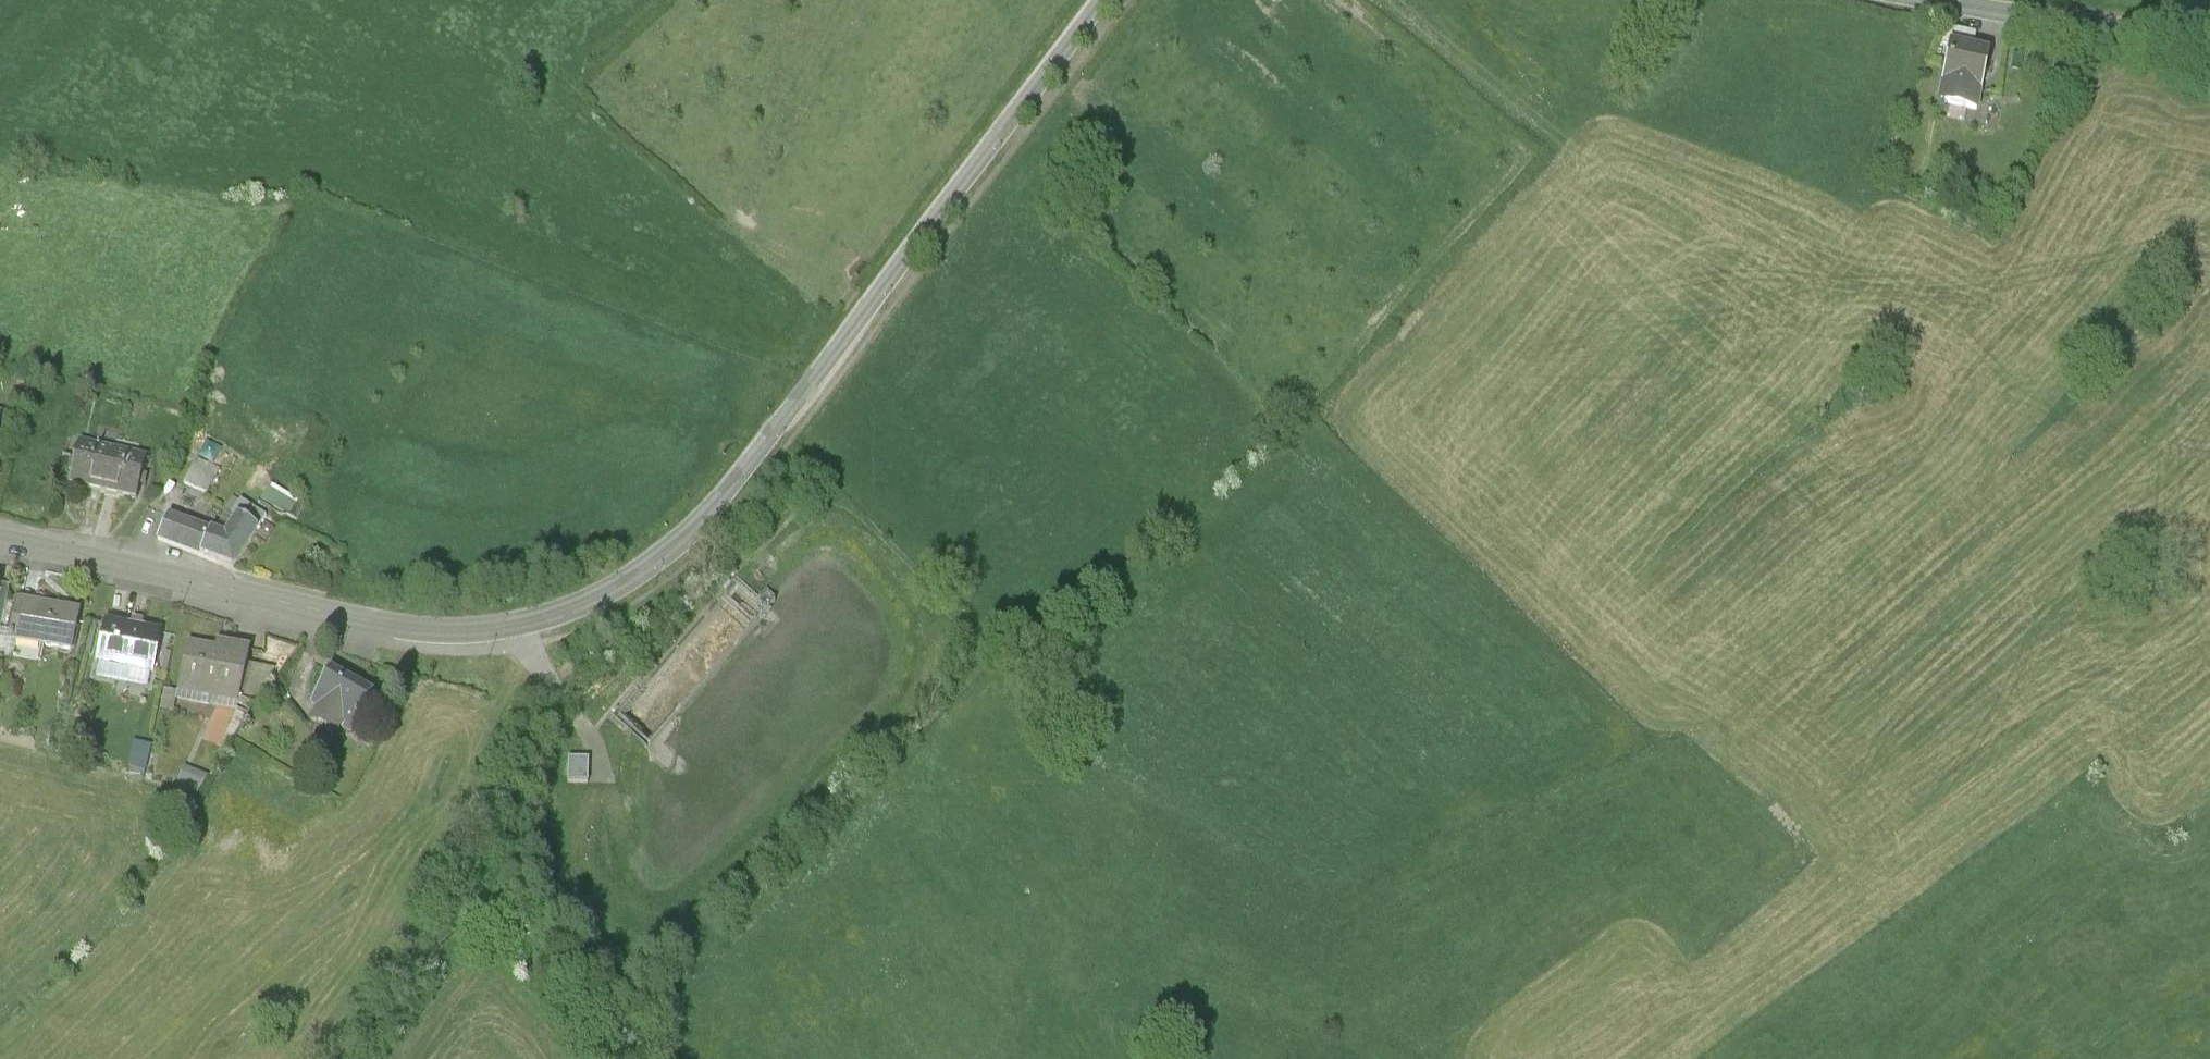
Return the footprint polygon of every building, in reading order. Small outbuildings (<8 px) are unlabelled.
[(1976,34),(1948,29),(1942,46),(1950,47),(1973,51),(1976,34)] [(1973,51),(1950,47),(1940,104),(1976,111),(1987,54),(1973,51)] [(113,453),(80,444),(70,484),(103,493),(113,453)] [(147,461),(113,453),(103,493),(137,501),(147,461)] [(219,473),(196,461),(184,484),(206,496),(219,473)] [(263,499),(290,515),(299,500),(272,484),(263,499)] [(267,518),(242,502),(231,515),(237,519),(237,518),(258,531),(267,518)] [(211,532),(168,514),(158,539),(201,556),(211,532)] [(225,538),(211,532),(201,556),(233,569),(258,531),(237,518),(237,519),(225,538)] [(0,584),(0,627),(2,627),(11,587),(0,584)] [(80,617),(20,605),(13,639),(73,651),(79,620),(80,617)] [(144,623),(134,621),(133,627),(108,622),(100,663),(101,663),(152,674),(154,675),(162,634),(160,633),(160,634),(143,630),(144,623)] [(227,657),(190,649),(183,685),(220,692),(218,701),(241,706),(252,652),(228,648),(227,657)] [(152,674),(101,663),(98,677),(149,688),(152,674)] [(375,698),(333,672),(313,704),(322,709),(342,722),(347,724),(355,729),(356,730),(375,698)] [(342,722),(322,709),(313,723),(334,736),(342,722)] [(355,729),(347,724),(343,730),(352,735),(355,729)] [(146,777),(153,749),(138,745),(131,773),(146,777)] [(589,758),(569,757),(568,781),(588,782),(589,758)]
